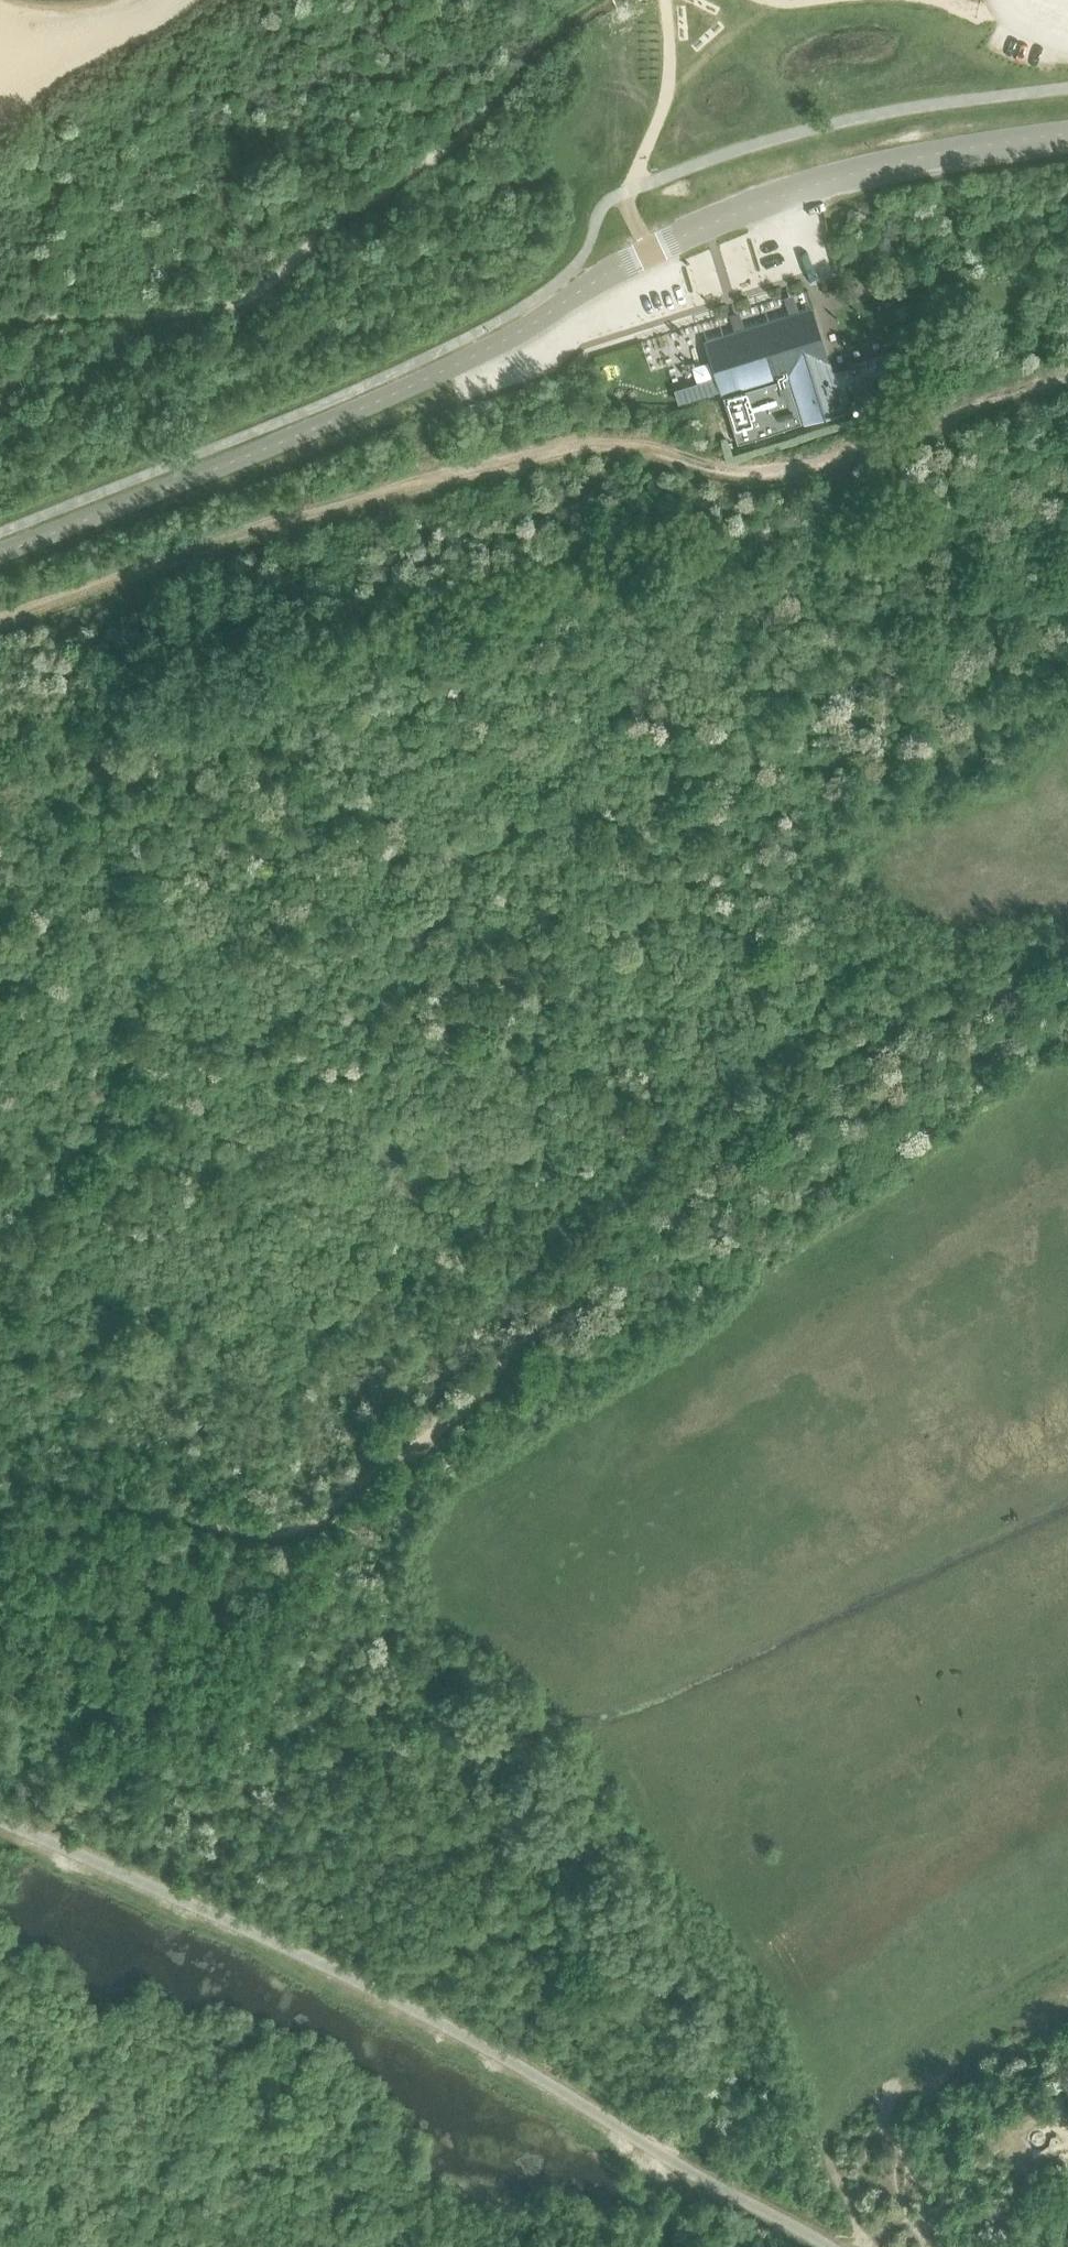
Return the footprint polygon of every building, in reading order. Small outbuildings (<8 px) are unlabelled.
[(828,223),(830,229),(838,227),(836,220),(828,223)] [(717,377),(675,390),(679,402),(721,389),(723,396),(737,443),(740,442),(801,424),(801,423),(805,422),(805,423),(843,411),(834,384),(811,310),(799,314),(797,309),(789,312),(790,316),(786,318),(745,330),(744,331),(743,326),(735,329),(736,333),(735,334),(724,337),(707,342),(717,377)]
